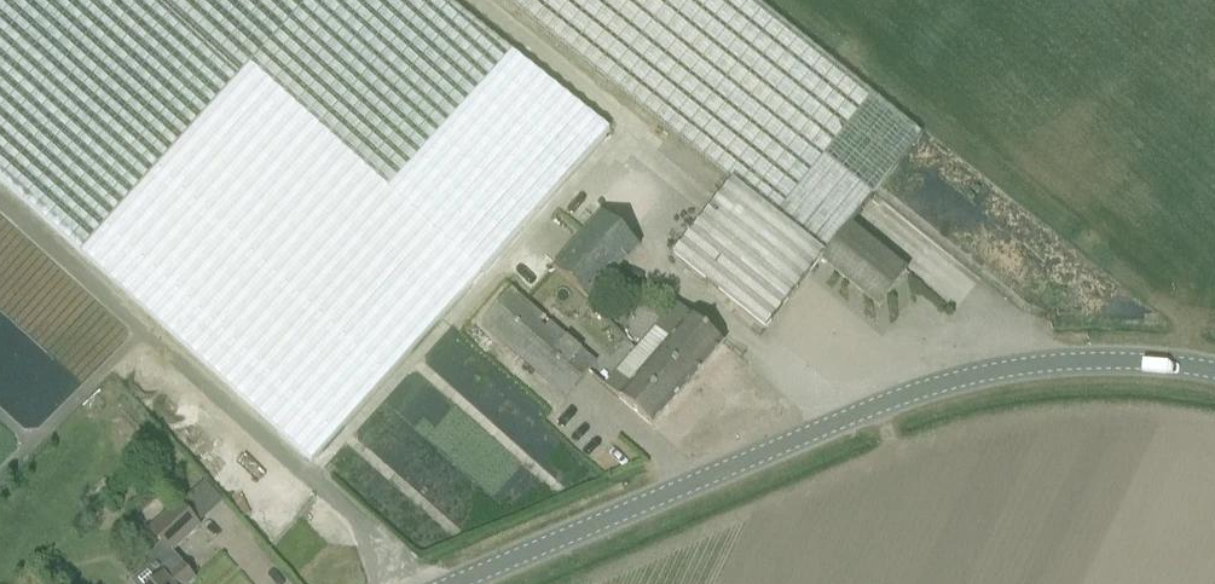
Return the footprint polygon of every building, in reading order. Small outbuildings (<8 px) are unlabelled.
[(80,254),(310,462),(481,273),(608,131),(444,0),(0,0),(0,182),(80,254)] [(873,195),(921,135),(752,0),(504,0),(732,183),(673,257),(764,331),(821,261),(878,307),(906,272),(848,226),(873,195)] [(638,171),(552,270),(589,303),(639,247),(626,236),(663,193),(638,171)] [(482,326),(547,383),(566,399),(595,364),(539,316),(550,302),(538,292),(527,305),(512,292),(482,326)] [(674,304),(639,346),(685,387),(723,345),(705,329),(674,304)] [(639,346),(604,387),(651,428),(685,387),(639,346)] [(214,526),(234,507),(213,485),(193,505),(214,526)] [(177,505),(148,533),(160,545),(169,554),(170,554),(198,527),(177,505)] [(194,581),(179,565),(170,554),(169,554),(160,545),(143,559),(162,580),(158,583),(190,583),(194,581)]
